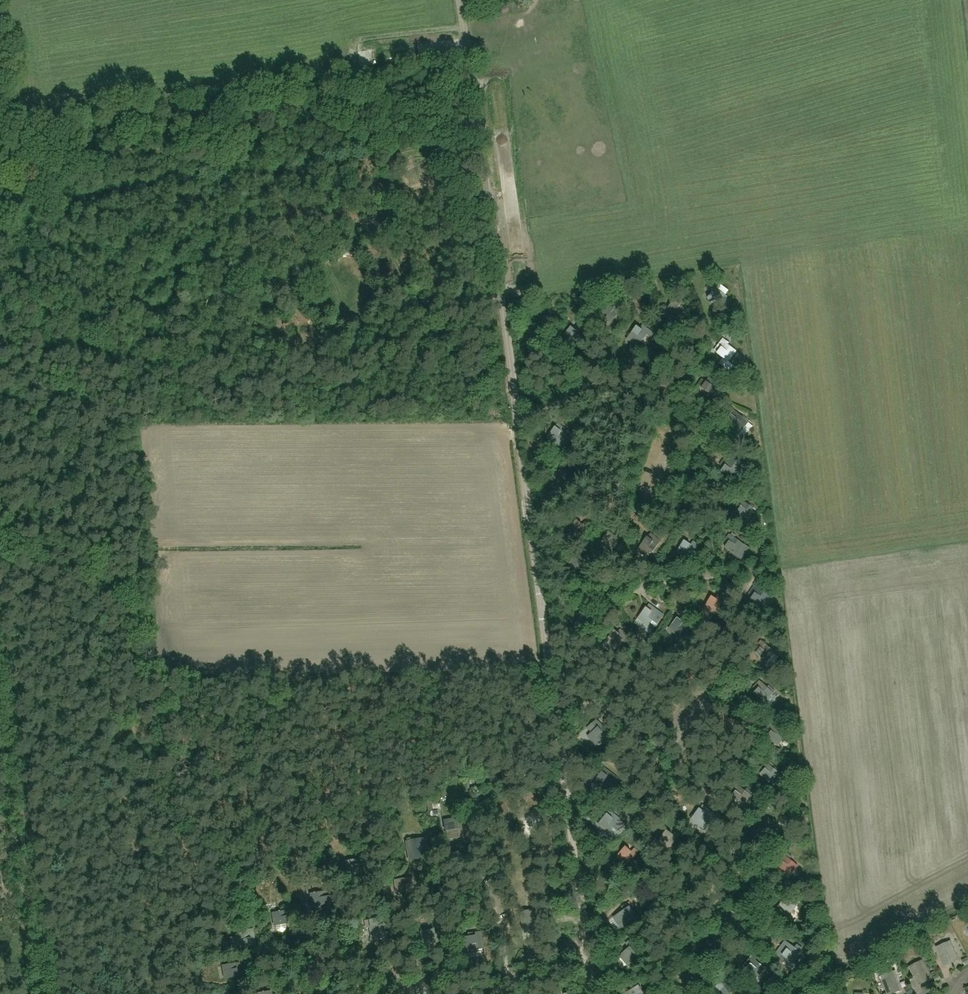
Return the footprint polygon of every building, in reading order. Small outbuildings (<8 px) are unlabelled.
[(719,284),(716,288),(709,284),(706,288),(710,291),(712,292),(707,299),(718,307),(726,296),(730,292),(719,284)] [(673,301),(663,315),(674,323),(684,309),(680,306),(682,304),(675,299),(673,301)] [(600,316),(611,324),(621,309),(610,301),(600,316)] [(639,345),(647,334),(651,337),(654,334),(650,331),(639,323),(628,337),(639,345)] [(562,337),(572,346),(584,333),(574,324),(562,337)] [(714,351),(728,362),(736,351),(728,345),(729,343),(723,339),(714,351)] [(702,388),(716,399),(725,386),(711,376),(702,388)] [(748,422),(733,410),(724,420),(740,433),(744,437),(753,426),(748,422)] [(547,438),(558,446),(563,450),(569,441),(564,438),(568,432),(557,424),(547,438)] [(725,458),(720,465),(727,470),(725,474),(732,480),(740,469),(725,458)] [(566,477),(560,473),(552,483),(562,490),(573,477),(569,474),(566,477)] [(748,521),(755,510),(741,500),(733,511),(748,521)] [(600,543),(611,551),(622,536),(611,528),(600,543)] [(639,548),(650,556),(660,542),(649,534),(639,548)] [(744,545),(729,535),(724,542),(727,544),(725,548),(736,556),(744,545)] [(688,559),(695,549),(699,551),(701,547),(692,541),(690,545),(684,541),(677,552),(688,559)] [(757,582),(754,586),(747,598),(762,607),(769,596),(761,591),(763,586),(757,582)] [(714,593),(704,608),(715,615),(725,601),(714,593)] [(638,618),(649,627),(653,630),(664,616),(648,604),(638,618)] [(680,615),(669,629),(679,637),(690,624),(680,615)] [(606,641),(616,650),(627,636),(617,627),(606,641)] [(764,643),(755,653),(766,663),(773,654),(774,652),(764,643)] [(756,691),(753,694),(763,703),(773,693),(760,681),(753,688),(756,691)] [(610,735),(601,725),(588,736),(596,746),(610,735)] [(771,725),(768,729),(771,732),(767,738),(777,746),(785,735),(771,725)] [(770,784),(779,774),(766,762),(752,777),(757,781),(758,782),(762,777),(770,784)] [(599,782),(597,785),(607,793),(616,783),(602,772),(596,779),(599,782)] [(750,796),(749,795),(752,792),(747,787),(744,791),(736,785),(728,795),(741,806),(750,796)] [(714,821),(717,817),(703,805),(691,819),(705,830),(712,820),(714,821)] [(444,807),(437,808),(438,817),(445,816),(444,807)] [(598,824),(608,833),(613,837),(623,826),(618,822),(620,819),(610,811),(598,824)] [(446,831),(447,840),(467,836),(465,822),(456,823),(456,819),(443,821),(445,831),(446,831)] [(669,827),(658,841),(669,849),(679,835),(669,827)] [(334,831),(329,832),(332,842),(343,838),(341,831),(335,833),(334,831)] [(423,837),(405,840),(409,860),(426,857),(423,837)] [(632,851),(626,846),(616,857),(626,866),(638,853),(634,849),(632,851)] [(798,866),(784,855),(783,854),(781,856),(782,856),(771,871),(777,875),(781,870),(789,876),(798,866)] [(412,877),(394,880),(396,893),(414,891),(412,877)] [(328,891),(310,893),(312,907),(330,904),(328,891)] [(784,922),(788,917),(796,906),(782,896),(776,903),(780,906),(777,909),(774,909),(772,913),(784,922)] [(635,919),(632,914),(633,914),(629,907),(627,908),(625,905),(621,907),(624,910),(613,917),(621,929),(635,919)] [(286,926),(286,924),(291,923),(289,910),(272,913),(274,926),(276,926),(276,928),(278,930),(280,931),(283,931),(285,929),(286,926)] [(536,927),(532,910),(519,913),(523,930),(536,927)] [(387,924),(369,927),(372,940),(389,937),(387,924)] [(440,942),(437,928),(420,932),(422,945),(440,942)] [(253,932),(236,934),(238,948),(255,945),(253,932)] [(469,950),(484,948),(482,932),(468,934),(468,937),(461,938),(464,957),(470,956),(469,950)] [(642,955),(634,946),(636,944),(632,938),(625,943),(629,948),(620,956),(628,966),(642,955)] [(785,941),(775,954),(781,958),(779,961),(783,964),(787,959),(793,964),(801,953),(785,941)] [(952,945),(938,951),(945,965),(958,959),(952,945)] [(755,953),(743,968),(756,979),(765,969),(755,961),(758,957),(755,953)] [(237,969),(241,968),(240,963),(222,965),(224,978),(238,976),(237,969)] [(924,964),(911,971),(918,984),(931,978),(924,964)] [(722,993),(728,993),(734,987),(721,975),(716,982),(715,981),(709,988),(714,992),(717,989),(722,993)] [(882,980),(888,993),(889,993),(901,989),(896,975),(882,980)] [(646,990),(643,992),(639,985),(627,992),(628,993),(648,993),(646,990)]
